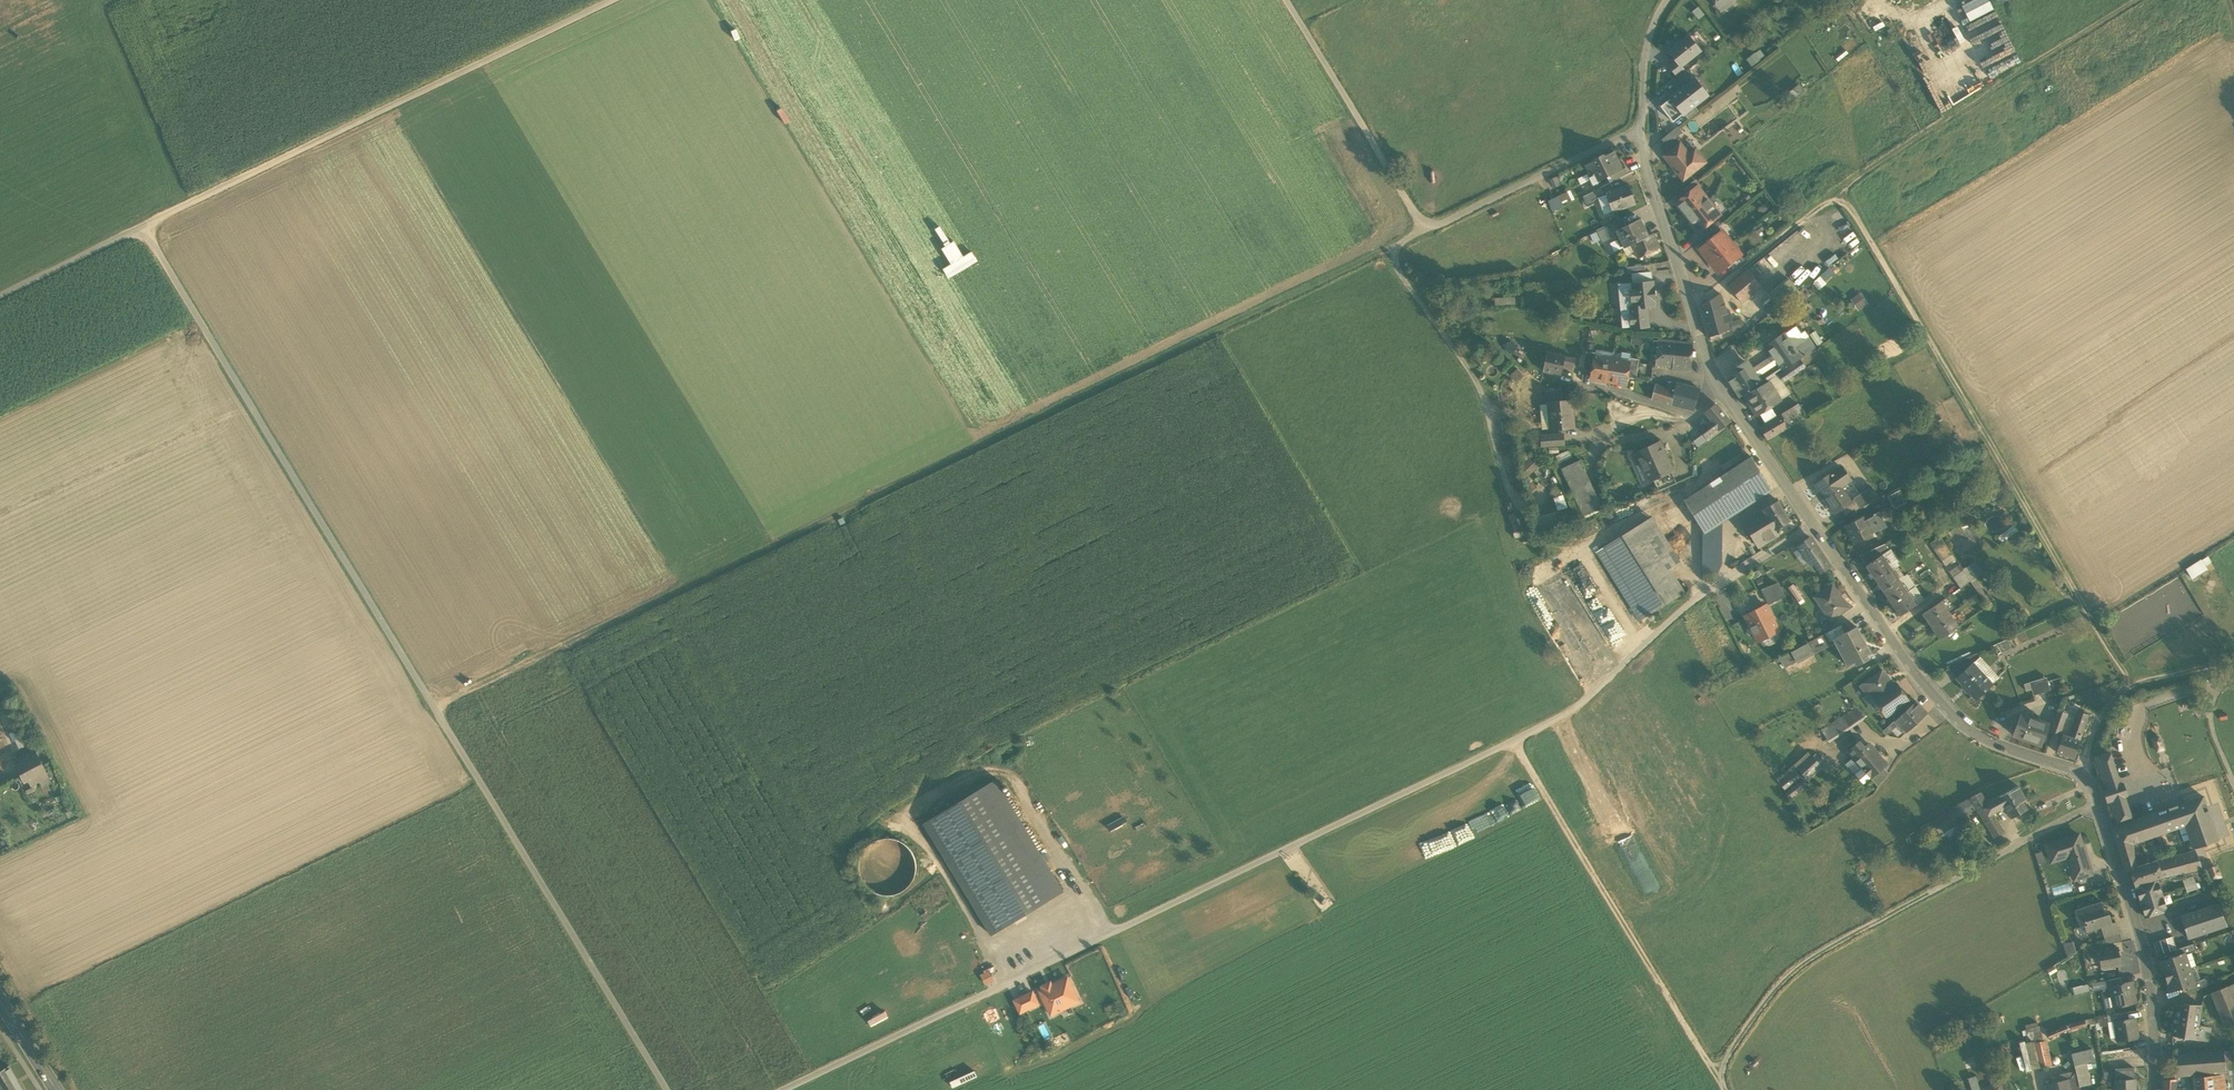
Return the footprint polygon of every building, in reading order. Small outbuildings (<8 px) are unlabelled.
[(1720,8),(1733,0),(1714,0),(1720,8)] [(1676,60),(1681,66),(1700,51),(1689,36),(1669,52),(1676,60)] [(1668,66),(1677,77),(1685,71),(1681,66),(1676,60),(1668,66)] [(1672,81),(1680,91),(1692,81),(1695,78),(1688,69),(1685,71),(1677,77),(1672,81)] [(1694,105),(1704,97),(1692,81),(1680,91),(1671,98),(1684,113),(1694,105)] [(1673,122),(1684,113),(1671,98),(1660,106),(1673,122)] [(1694,105),(1684,113),(1688,119),(1698,110),(1694,105)] [(1662,139),(1666,145),(1675,137),(1676,137),(1682,133),(1678,127),(1662,139)] [(1680,143),(1676,137),(1675,137),(1666,145),(1661,148),(1666,154),(1680,143)] [(1664,156),(1683,180),(1705,162),(1695,149),(1689,154),(1680,143),(1666,154),(1664,156)] [(1596,177),(1598,181),(1598,180),(1611,174),(1622,168),(1619,162),(1614,152),(1603,157),(1602,155),(1584,164),(1590,176),(1591,179),(1596,177)] [(1611,174),(1614,180),(1628,173),(1622,161),(1619,162),(1622,168),(1611,174)] [(1591,179),(1590,176),(1588,177),(1592,185),(1599,182),(1598,180),(1598,181),(1596,177),(1591,179)] [(1684,188),(1688,193),(1697,186),(1697,187),(1699,186),(1694,180),(1684,188)] [(1606,194),(1612,212),(1635,203),(1629,186),(1606,194)] [(1697,232),(1697,233),(1705,227),(1720,215),(1712,206),(1709,208),(1700,197),(1704,195),(1697,187),(1697,186),(1688,193),(1676,203),(1691,223),(1690,224),(1697,232)] [(1589,194),(1592,201),(1593,201),(1604,195),(1600,188),(1589,194)] [(1583,196),(1587,207),(1593,204),(1593,201),(1592,201),(1589,194),(1583,196)] [(1552,210),(1563,205),(1559,195),(1547,200),(1552,210)] [(1709,208),(1712,206),(1704,195),(1700,197),(1709,208)] [(1606,225),(1611,234),(1616,231),(1616,230),(1626,225),(1622,217),(1606,225)] [(1616,231),(1620,238),(1624,247),(1630,244),(1648,236),(1640,219),(1626,225),(1616,230),(1616,231)] [(1718,226),(1710,232),(1706,235),(1710,240),(1722,231),(1718,226)] [(1697,242),(1706,235),(1710,232),(1705,227),(1697,233),(1697,232),(1693,236),(1697,242)] [(1700,249),(1718,272),(1729,263),(1740,255),(1741,254),(1722,231),(1710,240),(1700,249)] [(1654,234),(1648,236),(1630,244),(1638,258),(1660,248),(1654,234)] [(1615,251),(1624,247),(1620,238),(1611,243),(1615,251)] [(1729,263),(1733,269),(1744,260),(1740,255),(1729,263)] [(1629,273),(1632,273),(1645,272),(1644,265),(1627,267),(1629,273)] [(1748,270),(1754,278),(1760,272),(1754,265),(1748,270)] [(1728,286),(1742,303),(1762,287),(1754,278),(1748,270),(1728,286)] [(1632,273),(1633,284),(1651,282),(1650,271),(1645,272),(1632,273)] [(1820,275),(1812,281),(1818,289),(1826,282),(1820,275)] [(1769,296),(1773,301),(1778,307),(1778,308),(1799,291),(1790,279),(1769,296)] [(1633,284),(1632,284),(1633,291),(1631,293),(1632,299),(1634,301),(1635,307),(1635,308),(1646,307),(1655,306),(1654,298),(1655,297),(1654,290),(1653,290),(1652,282),(1651,282),(1633,284)] [(1629,307),(1635,307),(1634,301),(1632,299),(1631,293),(1633,291),(1632,284),(1619,285),(1621,309),(1629,309),(1629,307)] [(1858,310),(1868,303),(1860,291),(1850,297),(1858,310)] [(1720,294),(1704,304),(1710,319),(1726,313),(1720,294)] [(1515,303),(1515,295),(1494,296),(1495,304),(1515,303)] [(1767,315),(1778,307),(1773,301),(1763,309),(1767,315)] [(1731,330),(1729,324),(1728,322),(1731,321),(1733,321),(1730,312),(1726,313),(1710,319),(1704,304),(1700,307),(1700,308),(1708,338),(1731,330)] [(1631,326),(1631,328),(1648,327),(1646,307),(1635,308),(1635,307),(1629,307),(1629,309),(1631,326)] [(1623,326),(1631,326),(1629,309),(1621,309),(1623,326)] [(1784,334),(1776,340),(1771,343),(1774,348),(1770,351),(1773,355),(1779,364),(1778,364),(1783,371),(1800,359),(1812,351),(1804,340),(1793,348),(1786,337),(1784,334)] [(1641,347),(1649,347),(1650,337),(1632,337),(1631,342),(1641,342),(1641,347)] [(1804,340),(1812,351),(1816,348),(1808,337),(1806,338),(1786,337),(1793,348),(1804,340)] [(1656,365),(1673,366),(1675,342),(1658,340),(1653,340),(1652,353),(1657,353),(1656,365)] [(1692,344),(1675,342),(1673,366),(1672,368),(1690,370),(1692,344)] [(1583,371),(1592,372),(1594,357),(1595,357),(1596,352),(1586,351),(1586,353),(1583,371)] [(1816,357),(1812,351),(1800,359),(1801,360),(1804,365),(1816,357)] [(1543,370),(1561,374),(1563,365),(1573,367),(1575,359),(1547,352),(1543,370)] [(1752,368),(1758,377),(1778,364),(1779,364),(1773,355),(1752,368)] [(1591,379),(1608,381),(1612,360),(1595,357),(1594,357),(1592,372),(1591,379)] [(1627,377),(1636,379),(1639,359),(1630,358),(1629,362),(1627,377)] [(1629,362),(1612,360),(1608,381),(1626,384),(1627,377),(1629,362)] [(1779,375),(1783,381),(1805,366),(1804,365),(1801,360),(1779,375)] [(1738,367),(1741,372),(1751,366),(1748,361),(1738,367)] [(1758,377),(1762,385),(1766,383),(1768,381),(1783,371),(1778,364),(1758,377)] [(1516,366),(1508,373),(1516,381),(1523,374),(1516,366)] [(1740,397),(1746,394),(1762,385),(1758,377),(1752,368),(1751,366),(1741,372),(1728,379),(1740,397)] [(1805,366),(1783,381),(1783,382),(1805,366)] [(1766,383),(1762,385),(1746,394),(1751,404),(1750,405),(1752,408),(1755,408),(1758,413),(1761,411),(1772,404),(1780,400),(1768,381),(1766,383)] [(1652,399),(1671,405),(1676,384),(1669,382),(1667,389),(1655,385),(1652,399)] [(1671,405),(1693,411),(1700,389),(1676,383),(1676,384),(1671,405)] [(1546,389),(1547,397),(1562,395),(1561,387),(1549,388),(1546,389)] [(1548,403),(1548,404),(1550,421),(1551,429),(1574,427),(1572,416),(1571,416),(1570,401),(1548,403)] [(1790,408),(1799,421),(1808,416),(1800,402),(1790,408)] [(1541,422),(1550,421),(1548,404),(1539,405),(1541,422)] [(1705,413),(1711,420),(1719,431),(1730,422),(1716,404),(1705,413)] [(1761,411),(1768,422),(1779,415),(1772,404),(1761,411)] [(1779,415),(1768,422),(1776,435),(1799,421),(1790,408),(1779,415)] [(1707,440),(1719,431),(1711,420),(1699,429),(1707,440)] [(1542,430),(1551,429),(1550,421),(1541,422),(1542,430)] [(1767,440),(1776,435),(1768,422),(1759,427),(1767,440)] [(1542,436),(1543,447),(1563,445),(1562,434),(1542,436)] [(1636,453),(1648,480),(1653,478),(1669,471),(1672,470),(1660,442),(1636,453)] [(1558,460),(1562,468),(1574,463),(1570,454),(1558,460)] [(1529,473),(1538,465),(1531,457),(1522,466),(1529,473)] [(1684,500),(1701,529),(1703,528),(1716,520),(1732,509),(1754,495),(1757,499),(1771,490),(1757,467),(1751,457),(1684,500)] [(1580,460),(1574,463),(1562,468),(1583,515),(1602,507),(1580,460)] [(1824,497),(1835,513),(1841,509),(1849,503),(1837,485),(1849,477),(1841,467),(1817,483),(1825,496),(1824,497)] [(1653,478),(1658,491),(1662,489),(1674,483),(1669,471),(1653,478)] [(1841,509),(1845,516),(1860,508),(1877,498),(1869,487),(1853,498),(1854,499),(1849,503),(1841,509)] [(1888,496),(1894,509),(1907,503),(1900,490),(1888,496)] [(1557,509),(1567,506),(1563,493),(1553,496),(1557,509)] [(1766,515),(1775,530),(1790,521),(1778,501),(1763,510),(1766,515)] [(1537,514),(1540,527),(1562,523),(1559,510),(1537,514)] [(1746,527),(1758,546),(1778,534),(1775,530),(1766,515),(1746,527)] [(1847,526),(1855,542),(1880,529),(1874,516),(1864,521),(1863,518),(1847,526)] [(1623,535),(1658,592),(1677,580),(1670,569),(1680,563),(1652,517),(1623,535)] [(1703,572),(1716,572),(1716,520),(1703,528),(1703,572)] [(1997,536),(2002,541),(2018,529),(2014,524),(1997,536)] [(1647,616),(1666,604),(1658,592),(1623,535),(1604,547),(1647,616)] [(1930,544),(1934,549),(1944,542),(1940,537),(1930,544)] [(1811,564),(1815,561),(1823,556),(1811,538),(1799,546),(1811,564)] [(1948,548),(1944,542),(1934,549),(1938,555),(1948,548)] [(1596,552),(1639,620),(1647,616),(1604,547),(1596,552)] [(1859,556),(1866,566),(1881,556),(1876,548),(1859,556)] [(1951,553),(1948,548),(1938,555),(1941,560),(1951,553)] [(1888,551),(1882,555),(1891,567),(1897,563),(1888,551)] [(1955,559),(1951,553),(1941,560),(1945,566),(1955,559)] [(1866,566),(1874,578),(1891,567),(1882,555),(1881,556),(1866,566)] [(1829,566),(1823,556),(1815,561),(1821,571),(1829,566)] [(2186,567),(2191,577),(2207,568),(2202,558),(2186,567)] [(1968,566),(1976,577),(1981,573),(1974,562),(1968,566)] [(1970,581),(1976,577),(1968,566),(1963,570),(1966,575),(1970,581)] [(1874,578),(1883,591),(1899,580),(1891,567),(1874,578)] [(1751,574),(1754,579),(1761,574),(1758,570),(1751,574)] [(1953,577),(1956,582),(1966,575),(1963,570),(1953,577)] [(1970,581),(1966,575),(1956,582),(1960,588),(1970,581)] [(1921,601),(1913,589),(1904,576),(1899,580),(1908,592),(1911,597),(1916,604),(1921,601)] [(1685,592),(1677,580),(1658,592),(1666,604),(1685,592)] [(1883,591),(1891,603),(1908,592),(1899,580),(1883,591)] [(1796,582),(1790,584),(1797,603),(1803,600),(1796,582)] [(1769,604),(1786,596),(1777,583),(1761,589),(1769,604)] [(1830,620),(1831,620),(1835,617),(1848,608),(1832,584),(1814,597),(1830,620)] [(1911,597),(1908,592),(1891,603),(1900,616),(1916,604),(1911,597)] [(1923,613),(1931,626),(1948,614),(1940,602),(1923,613)] [(1746,617),(1757,640),(1778,630),(1766,606),(1746,617)] [(1957,627),(1948,614),(1931,626),(1940,638),(1957,627)] [(1822,626),(1827,633),(1838,626),(1840,625),(1835,617),(1831,620),(1830,620),(1822,626)] [(1843,634),(1838,626),(1827,633),(1825,634),(1829,642),(1833,640),(1837,638),(1837,637),(1843,634)] [(1837,638),(1851,664),(1871,653),(1857,626),(1845,633),(1843,634),(1837,637),(1837,638)] [(1815,639),(1807,643),(1812,652),(1829,642),(1825,634),(1815,639)] [(1851,664),(1837,638),(1833,640),(1847,666),(1851,664)] [(1807,643),(1791,652),(1796,661),(1812,653),(1812,652),(1807,643)] [(1787,666),(1796,661),(1791,652),(1782,657),(1787,666)] [(1971,655),(1958,661),(1965,669),(1972,662),(1973,663),(1976,661),(1971,655)] [(1980,657),(1976,661),(1973,663),(1984,675),(1992,683),(1998,677),(1980,657)] [(1957,676),(1965,669),(1958,661),(1948,666),(1949,667),(1957,676)] [(1967,692),(1974,700),(1989,686),(1981,678),(1984,675),(1973,663),(1972,662),(1965,669),(1957,676),(1956,677),(1965,687),(1969,691),(1967,692)] [(1881,708),(1885,715),(1907,699),(1896,684),(1893,686),(1892,687),(1887,680),(1888,679),(1882,670),(1860,686),(1866,694),(1869,692),(1881,708)] [(1981,678),(1989,686),(1992,683),(1984,675),(1981,678)] [(1954,678),(1967,692),(1969,691),(1956,677),(1954,678)] [(2029,682),(2033,695),(2050,690),(2046,677),(2029,682)] [(1873,713),(1881,708),(1869,692),(1866,694),(1862,697),(1873,713)] [(1916,701),(1889,725),(1893,728),(1898,724),(1906,732),(1927,713),(1916,701)] [(1856,707),(1842,717),(1848,726),(1857,721),(1865,715),(1856,707)] [(2057,714),(2052,728),(2060,730),(2065,717),(2057,714)] [(2081,714),(2078,724),(2084,726),(2088,716),(2081,714)] [(2012,735),(2041,745),(2049,724),(2026,716),(2024,722),(2018,719),(2012,735)] [(1833,737),(1848,726),(1842,717),(1826,727),(1833,737)] [(2079,741),(2084,726),(2078,724),(2075,723),(2070,738),(2079,741)] [(1886,734),(1893,728),(1889,725),(1883,731),(1886,734)] [(15,729),(10,732),(16,747),(22,745),(15,729)] [(2074,758),(2079,741),(2070,738),(2063,736),(2057,753),(2074,758)] [(1848,751),(1853,757),(1865,748),(1860,742),(1848,751)] [(1853,757),(1853,758),(1870,778),(1883,767),(1886,764),(1869,744),(1865,748),(1853,757)] [(15,766),(19,774),(41,763),(34,749),(17,758),(19,764),(15,766)] [(1798,771),(1800,769),(1812,759),(1806,752),(1777,777),(1782,784),(1798,771)] [(2120,785),(2109,753),(2096,757),(2107,789),(2120,785)] [(1817,755),(1812,759),(1800,769),(1806,776),(1822,761),(1817,755)] [(1863,784),(1870,778),(1853,758),(1846,764),(1863,784)] [(49,777),(41,763),(19,774),(23,783),(28,780),(31,786),(38,783),(49,777)] [(1870,778),(1878,786),(1885,778),(1889,773),(1883,767),(1870,778)] [(1803,778),(1798,771),(1782,784),(1788,790),(1803,778)] [(38,783),(41,789),(52,783),(49,777),(38,783)] [(995,780),(924,823),(992,935),(1063,891),(995,780)] [(2120,785),(2107,789),(2104,790),(2108,801),(2110,800),(2123,796),(2126,795),(2122,784),(2120,785)] [(1976,808),(1993,837),(2003,831),(1992,813),(2004,806),(2011,818),(2026,809),(2022,802),(2025,800),(2017,786),(1987,804),(1980,793),(1970,798),(1975,806),(1976,808)] [(2131,819),(2123,796),(2110,800),(2118,823),(2131,819)] [(2203,796),(2178,805),(2185,825),(2193,849),(2194,848),(2218,840),(2213,826),(2203,796)] [(1970,798),(1956,807),(1959,813),(1975,806),(1970,798)] [(2172,807),(2167,809),(2174,829),(2185,825),(2178,805),(2172,807)] [(1976,808),(1975,806),(1959,813),(1953,817),(1955,821),(1976,808)] [(1953,817),(1959,813),(1956,807),(1949,811),(1950,812),(1953,817)] [(2113,827),(2118,843),(2130,840),(2132,843),(2174,829),(2167,809),(2113,827)] [(1956,822),(1955,821),(1953,817),(1950,812),(1930,824),(1936,834),(1956,822)] [(2066,852),(2072,871),(2089,866),(2079,834),(2046,845),(2050,857),(2066,852)] [(858,863),(859,874),(864,884),(873,892),(883,895),(895,895),(905,890),(912,881),(916,870),(915,859),(910,849),(902,842),(891,838),(880,839),(869,844),(862,852),(858,863)] [(2133,859),(2132,843),(2130,840),(2118,843),(2124,862),(2133,859)] [(2161,877),(2202,869),(2195,850),(2156,860),(2161,877)] [(2043,851),(2035,852),(2038,863),(2045,861),(2043,851)] [(2130,869),(2136,887),(2157,880),(2162,879),(2161,877),(2156,860),(2130,869)] [(2072,871),(2074,880),(2091,874),(2089,866),(2072,871)] [(2184,879),(2186,886),(2195,883),(2192,876),(2184,879)] [(2136,887),(2140,902),(2162,895),(2157,880),(2136,887)] [(2196,889),(2195,883),(2186,886),(2188,892),(2196,889)] [(2166,908),(2162,895),(2140,902),(2145,918),(2162,912),(2161,909),(2166,908)] [(2086,923),(2089,931),(2103,927),(2102,925),(2112,923),(2109,914),(2105,915),(2101,902),(2075,910),(2079,925),(2086,923)] [(2181,917),(2188,938),(2226,926),(2217,905),(2181,917)] [(925,929),(928,935),(946,927),(943,920),(925,929)] [(2103,927),(2106,937),(2119,933),(2115,922),(2112,923),(2102,925),(2103,927)] [(2122,942),(2119,933),(2106,937),(2108,944),(2122,942)] [(2166,938),(2170,951),(2174,950),(2176,949),(2172,936),(2166,938)] [(2160,941),(2164,953),(2170,951),(2166,938),(2160,941)] [(2158,955),(2164,953),(2160,941),(2153,943),(2158,955)] [(2174,950),(2176,957),(2184,954),(2185,955),(2191,952),(2195,951),(2193,944),(2176,949),(2174,950)] [(2117,947),(2097,950),(2099,961),(2100,969),(2120,965),(2117,947)] [(2091,963),(2099,961),(2097,950),(2089,952),(2091,963)] [(2191,952),(2185,955),(2189,968),(2196,966),(2191,952)] [(2166,976),(2189,968),(2185,955),(2184,954),(2176,957),(2159,962),(2162,971),(2164,970),(2166,976)] [(976,972),(982,984),(1000,975),(994,963),(976,972)] [(2194,982),(2189,968),(2166,976),(2168,982),(2166,983),(2169,991),(2186,986),(2194,983),(2194,982)] [(1067,977),(1039,991),(1051,1015),(1059,1011),(1057,1007),(1069,1001),(1071,1005),(1079,1001),(1067,977)] [(2108,980),(2110,986),(2122,984),(2121,977),(2108,980)] [(2186,986),(2188,992),(2207,985),(2205,979),(2194,982),(2194,983),(2186,986)] [(2110,986),(2112,997),(2113,1006),(2135,1002),(2131,982),(2122,984),(2110,986)] [(2074,987),(2075,993),(2089,990),(2088,984),(2074,987)] [(2233,1025),(2233,1004),(2226,986),(2211,993),(2226,1029),(2233,1025)] [(1033,991),(1014,1000),(1020,1012),(1038,1003),(1033,991)] [(2106,1008),(2113,1006),(2112,997),(2104,998),(2106,1008)] [(1057,1007),(1059,1011),(1071,1005),(1069,1001),(1057,1007)] [(2170,1034),(2183,1036),(2188,1012),(2199,1014),(2201,1006),(2185,1003),(2177,1006),(2176,1006),(2170,1034)] [(2183,1036),(2200,1039),(2202,1029),(2197,1028),(2197,1025),(2199,1014),(2188,1012),(2183,1036)] [(2107,1016),(2108,1022),(2114,1021),(2123,1020),(2122,1013),(2107,1016)] [(2085,1018),(2069,1022),(2071,1028),(2086,1024),(2085,1018)] [(2114,1021),(2117,1042),(2138,1038),(2135,1018),(2123,1020),(2114,1021)] [(2025,1024),(2029,1040),(2042,1038),(2039,1021),(2025,1024)] [(2060,1023),(2046,1028),(2049,1037),(2071,1030),(2068,1023),(2061,1025),(2060,1023)] [(2202,1029),(2200,1039),(2208,1041),(2211,1028),(2197,1025),(2197,1028),(2202,1029)] [(2035,1043),(2041,1066),(2049,1065),(2047,1059),(2043,1041),(2035,1043)] [(2072,1053),(2079,1086),(2090,1084),(2085,1062),(2094,1060),(2092,1048),(2072,1053)] [(2223,1052),(2224,1070),(2233,1069),(2233,1050),(2223,1052)] [(2174,1076),(2224,1070),(2223,1052),(2172,1055),(2174,1076)] [(7,1065),(0,1070),(0,1089),(22,1089),(7,1065)] [(2105,1076),(2113,1075),(2112,1067),(2103,1069),(2105,1076)] [(2115,1069),(2115,1079),(2134,1078),(2133,1068),(2115,1069)] [(2212,1075),(2213,1089),(2224,1089),(2223,1078),(2222,1074),(2212,1075)] [(2212,1075),(2193,1076),(2194,1086),(2195,1089),(2213,1089),(2212,1075)] [(2223,1078),(2224,1089),(2232,1089),(2230,1077),(2223,1078)] [(2069,1078),(2045,1083),(2046,1089),(2072,1089),(2069,1078)] [(2134,1078),(2115,1079),(2116,1089),(2134,1089),(2134,1078)] [(2175,1089),(2176,1079),(2164,1080),(2163,1089),(2175,1089)]
